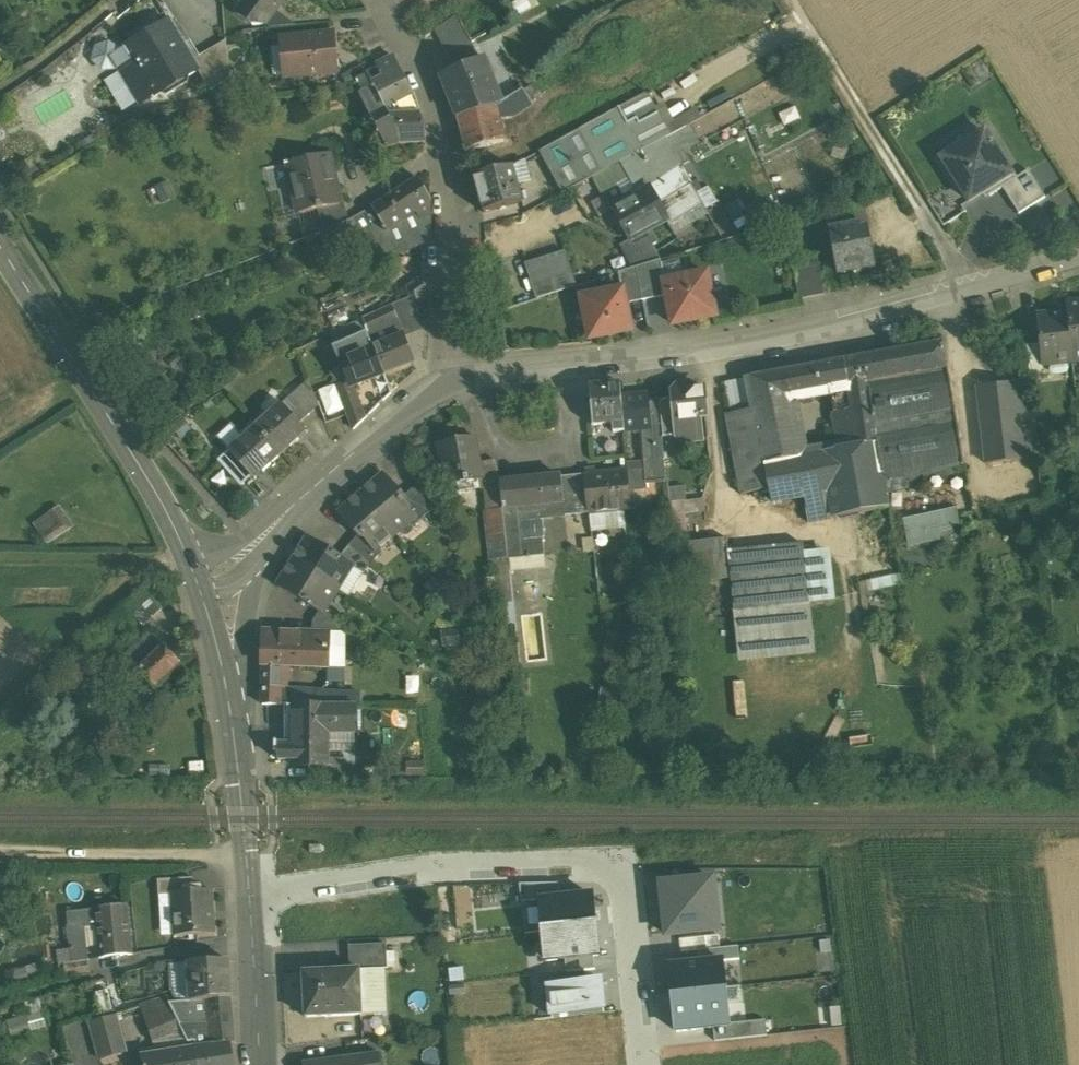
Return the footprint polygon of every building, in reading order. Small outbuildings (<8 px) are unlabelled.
[(238,13),(253,26),(264,25),(285,0),(248,0),(238,13)] [(471,41),(457,15),(433,30),(455,72),(465,68),(482,62),(471,41)] [(169,21),(158,28),(158,27),(151,25),(146,29),(144,35),(145,36),(126,47),(134,61),(120,69),(141,103),(155,95),(155,96),(160,93),(161,94),(167,95),(173,92),(174,86),(174,85),(198,70),(192,61),(169,21)] [(333,34),(285,38),(289,77),(337,73),(333,34)] [(226,41),(192,61),(198,70),(210,91),(230,79),(226,41)] [(384,79),(372,85),(374,88),(372,89),(373,90),(360,96),(382,138),(399,130),(392,119),(386,107),(414,93),(414,92),(412,92),(395,57),(377,66),(384,79)] [(496,90),(484,61),(482,62),(465,68),(483,111),(495,108),(508,100),(503,88),(496,90)] [(483,111),(465,68),(455,72),(442,77),(458,117),(483,111)] [(537,87),(524,94),(530,105),(534,103),(543,96),(537,87)] [(508,100),(495,108),(498,120),(506,119),(530,105),(524,94),(522,91),(508,100)] [(645,93),(619,108),(643,149),(664,138),(669,135),(645,93)] [(483,111),(458,117),(466,151),(503,142),(498,120),(495,108),(483,111)] [(619,108),(578,130),(602,172),(618,163),(643,149),(619,108)] [(694,111),(670,124),(674,130),(697,117),(694,111)] [(421,114),(397,117),(392,119),(397,126),(425,126),(421,114)] [(399,130),(382,138),(387,147),(399,143),(426,142),(425,126),(397,126),(399,130)] [(692,129),(668,144),(673,153),(680,149),(697,138),(692,129)] [(578,130),(539,152),(563,193),(594,176),(602,172),(578,130)] [(984,132),(942,159),(969,201),(986,190),(990,196),(1003,188),(1018,179),(1017,178),(999,149),(996,151),(984,132)] [(643,149),(618,163),(625,173),(650,159),(649,157),(654,154),(661,165),(668,161),(682,153),(680,149),(673,153),(668,144),(664,138),(643,149)] [(329,153),(287,163),(299,215),(319,211),(341,206),(341,205),(329,153)] [(682,153),(668,161),(675,172),(689,164),(682,153)] [(684,172),(677,176),(675,172),(668,161),(661,165),(654,154),(649,157),(650,159),(625,173),(638,195),(614,209),(632,240),(650,230),(666,221),(669,225),(703,203),(684,172)] [(524,160),(512,167),(516,182),(529,178),(524,160)] [(625,173),(618,163),(602,172),(594,176),(614,209),(638,195),(625,173)] [(516,182),(512,167),(474,177),(483,212),(521,202),(516,182)] [(1028,171),(1017,178),(1018,179),(1003,188),(1019,214),(1045,198),(1028,171)] [(433,200),(418,178),(373,207),(388,231),(417,213),(422,220),(433,213),(433,200)] [(863,196),(853,200),(855,213),(866,211),(863,196)] [(341,206),(319,211),(324,231),(350,221),(346,204),(341,205),(341,206)] [(370,269),(433,241),(433,213),(422,220),(417,213),(388,231),(373,207),(352,220),(359,238),(356,240),(370,269)] [(800,216),(785,221),(787,235),(803,232),(800,216)] [(324,231),(321,232),(329,250),(356,240),(359,238),(352,220),(350,221),(324,231)] [(859,224),(829,230),(838,274),(877,266),(870,228),(860,229),(859,224)] [(650,230),(622,246),(636,267),(660,260),(653,246),(658,243),(650,230)] [(564,252),(526,264),(537,298),(575,286),(564,252)] [(660,260),(636,267),(643,300),(666,296),(664,282),(665,281),(660,260)] [(820,264),(794,269),(799,299),(825,294),(820,264)] [(636,267),(618,273),(621,290),(623,289),(626,304),(643,300),(636,267)] [(665,281),(664,282),(666,296),(672,325),(716,316),(707,273),(665,281)] [(413,299),(417,301),(433,290),(424,276),(407,288),(408,292),(410,296),(413,299)] [(621,290),(582,298),(590,339),(631,331),(626,304),(623,289),(621,290)] [(403,300),(392,305),(398,321),(400,326),(402,331),(414,326),(419,324),(409,298),(403,300)] [(392,305),(362,319),(368,335),(391,325),(398,321),(392,305)] [(1067,306),(1068,314),(1073,362),(1078,362),(1078,305),(1067,306)] [(1068,314),(1037,317),(1040,345),(1042,366),(1073,362),(1068,314)] [(362,319),(331,334),(335,346),(341,361),(373,347),(368,335),(362,319)] [(404,336),(373,347),(383,373),(413,361),(404,336)] [(941,344),(844,362),(851,412),(854,432),(857,447),(877,443),(884,480),(963,466),(941,344)] [(1040,345),(1027,347),(1029,372),(1043,371),(1042,366),(1040,345)] [(373,347),(341,361),(350,385),(350,386),(351,386),(383,373),(373,347)] [(844,362),(816,366),(822,392),(830,390),(834,415),(851,412),(844,362)] [(816,366),(748,379),(754,410),(755,414),(793,407),(791,397),(822,392),(816,366)] [(368,407),(395,396),(386,377),(360,389),(368,407)] [(620,383),(589,386),(593,425),(612,424),(613,432),(624,431),(623,420),(620,383)] [(1030,383),(978,388),(986,465),(1038,460),(1030,383)] [(672,392),(672,399),(659,400),(663,438),(676,437),(682,442),(702,440),(700,417),(707,417),(704,388),(695,389),(691,394),(687,390),(686,384),(678,385),(672,392)] [(363,420),(351,386),(350,386),(350,385),(337,389),(352,431),(363,420)] [(309,414),(292,395),(283,403),(300,422),(309,414)] [(644,469),(627,470),(629,490),(632,489),(646,488),(645,482),(665,480),(664,460),(663,438),(659,400),(638,402),(639,410),(632,416),(632,419),(623,420),(624,431),(641,429),(643,463),(644,469)] [(300,422),(283,403),(269,415),(255,427),(280,455),(308,431),(300,422)] [(793,407),(755,414),(765,465),(803,457),(793,407)] [(754,410),(727,416),(743,495),(770,490),(765,465),(755,414),(754,410)] [(266,412),(253,424),(255,427),(269,415),(266,412)] [(851,412),(834,415),(838,435),(854,432),(851,412)] [(253,424),(242,434),(244,437),(255,427),(253,424)] [(280,455),(255,427),(244,437),(231,449),(236,455),(253,475),(256,477),(280,455)] [(854,432),(838,435),(840,450),(857,447),(854,432)] [(477,438),(441,444),(448,487),(481,480),(484,479),(481,464),(477,438)] [(840,450),(821,454),(830,491),(836,518),(888,507),(884,480),(877,443),(857,447),(840,450)] [(803,457),(765,465),(770,490),(773,503),(804,497),(830,491),(821,454),(803,457)] [(253,475),(236,455),(226,465),(243,484),(253,475)] [(495,462),(481,464),(484,479),(481,480),(483,489),(500,487),(500,483),(498,472),(495,462)] [(627,470),(585,474),(585,475),(589,514),(624,511),(622,491),(629,490),(627,470)] [(404,496),(385,474),(372,484),(371,483),(360,492),(395,533),(415,516),(416,515),(403,499),(405,497),(404,496)] [(585,475),(562,478),(565,503),(566,517),(589,514),(585,475)] [(562,477),(534,480),(537,506),(565,503),(562,478),(562,477)] [(534,480),(500,483),(500,487),(504,523),(520,522),(527,521),(526,508),(537,506),(534,480)] [(427,507),(416,485),(404,496),(405,497),(403,499),(416,515),(415,516),(419,521),(430,511),(427,507)] [(634,510),(632,489),(629,490),(622,491),(624,511),(634,510)] [(830,491),(804,497),(810,523),(836,518),(830,491)] [(395,533),(360,492),(349,502),(350,503),(338,513),(357,536),(358,537),(361,535),(374,551),(376,550),(395,533)] [(537,506),(526,508),(527,521),(542,519),(566,517),(565,503),(537,506)] [(32,525),(47,545),(73,526),(58,506),(32,525)] [(956,507),(904,518),(909,544),(938,537),(937,530),(960,525),(956,507)] [(624,511),(589,514),(592,532),(626,528),(624,511)] [(528,543),(544,541),(542,519),(527,521),(520,522),(521,532),(523,543),(528,543)] [(520,522),(504,523),(505,533),(521,532),(520,522)] [(521,532),(505,533),(506,545),(523,543),(521,532)] [(374,551),(361,535),(358,537),(357,536),(349,546),(370,565),(379,554),(376,550),(374,551)] [(340,556),(308,537),(296,556),(295,555),(291,561),(337,589),(352,566),(352,565),(353,564),(340,556)] [(726,539),(689,543),(693,583),(731,578),(728,552),(726,539)] [(544,541),(528,543),(529,557),(546,556),(544,541)] [(523,543),(506,545),(508,559),(529,557),(528,543),(523,543)] [(801,544),(728,552),(731,578),(832,567),(830,553),(805,556),(801,544)] [(370,565),(349,546),(340,556),(353,564),(352,565),(352,566),(363,573),(370,565)] [(337,589),(291,561),(288,566),(289,567),(277,586),(319,612),(322,614),(324,611),(337,589)] [(898,562),(858,569),(861,590),(901,582),(898,562)] [(832,567),(731,578),(740,665),(817,657),(812,607),(838,604),(832,567)] [(163,610),(145,590),(125,608),(143,628),(163,610)] [(346,625),(324,611),(322,614),(319,612),(312,622),(312,630),(342,631),(346,625)] [(327,633),(263,630),(263,665),(264,665),(281,666),(328,667),(344,667),(344,632),(342,631),(327,631),(327,633)] [(149,631),(131,650),(146,664),(164,645),(149,631)] [(181,662),(164,645),(146,664),(138,672),(155,689),(181,662)] [(146,664),(131,650),(114,667),(128,682),(138,672),(146,664)] [(281,666),(264,665),(263,686),(281,686),(281,666)] [(263,686),(262,705),(281,705),(281,688),(281,686),(263,686)] [(313,690),(281,688),(281,705),(293,705),(318,705),(318,693),(313,690)] [(359,694),(342,693),(342,705),(355,705),(358,705),(358,695),(359,695),(359,694)] [(318,705),(293,705),(292,766),(309,766),(328,766),(328,764),(328,734),(355,734),(355,705),(342,705),(318,705)] [(344,764),(328,764),(328,766),(309,766),(309,778),(344,779),(344,764)] [(322,853),(322,845),(310,845),(310,853),(322,853)] [(193,878),(158,880),(159,895),(172,894),(172,893),(194,891),(193,878)] [(714,880),(661,886),(666,936),(719,931),(714,880)] [(542,899),(542,881),(525,882),(526,899),(542,899)] [(564,892),(563,881),(543,882),(544,894),(564,892)] [(433,885),(424,886),(425,895),(434,894),(433,885)] [(459,885),(459,934),(472,934),(473,885),(459,885)] [(194,891),(172,893),(172,894),(174,936),(214,933),(212,890),(194,891)] [(594,926),(592,896),(540,901),(543,931),(594,926)] [(127,906),(69,912),(70,931),(80,931),(80,928),(97,926),(100,959),(132,956),(127,906)] [(416,908),(403,909),(404,923),(417,922),(416,908)] [(597,957),(594,926),(543,931),(546,962),(597,957)] [(719,936),(679,940),(680,953),(697,951),(720,949),(719,936)] [(386,944),(349,946),(350,970),(360,970),(387,968),(386,944)] [(87,945),(71,946),(71,949),(72,962),(88,961),(87,945)] [(698,964),(723,962),(738,960),(737,947),(720,949),(697,951),(698,964)] [(71,949),(58,951),(59,964),(64,964),(72,962),(71,949)] [(72,962),(64,964),(65,976),(89,973),(88,961),(72,962)] [(229,962),(186,964),(188,1002),(209,999),(230,996),(229,962)] [(670,967),(673,993),(725,987),(723,962),(698,964),(670,967)] [(8,970),(10,979),(44,973),(42,964),(8,970)] [(350,970),(304,972),(306,1017),(362,1015),(360,970),(350,970)] [(583,971),(530,976),(531,989),(550,987),(584,984),(583,971)] [(550,987),(553,1018),(605,1013),(604,1012),(601,982),(584,984),(550,987)] [(729,1024),(725,987),(673,993),(677,1032),(713,1028),(729,1027),(729,1024)] [(230,996),(209,999),(211,1022),(213,1045),(235,1041),(230,996)] [(168,998),(141,1006),(145,1021),(174,1010),(168,998)] [(17,1036),(50,1027),(42,999),(9,1008),(17,1036)] [(188,1002),(186,1003),(186,1002),(177,1004),(185,1023),(211,1022),(209,999),(188,1002)] [(174,1010),(145,1021),(151,1041),(182,1029),(179,1024),(180,1024),(174,1010)] [(100,1060),(127,1054),(116,1015),(90,1022),(100,1060)] [(713,1028),(715,1041),(767,1036),(765,1021),(729,1024),(729,1027),(713,1028)] [(213,1045),(211,1022),(185,1023),(180,1024),(179,1024),(182,1029),(188,1042),(195,1042),(195,1049),(198,1064),(234,1064),(230,1043),(235,1043),(235,1041),(213,1045)] [(162,1052),(165,1064),(198,1064),(195,1049),(195,1042),(188,1042),(185,1043),(185,1049),(162,1052)] [(141,1055),(143,1064),(165,1064),(162,1052),(141,1055)] [(320,1062),(321,1064),(381,1064),(380,1054),(320,1062)]
